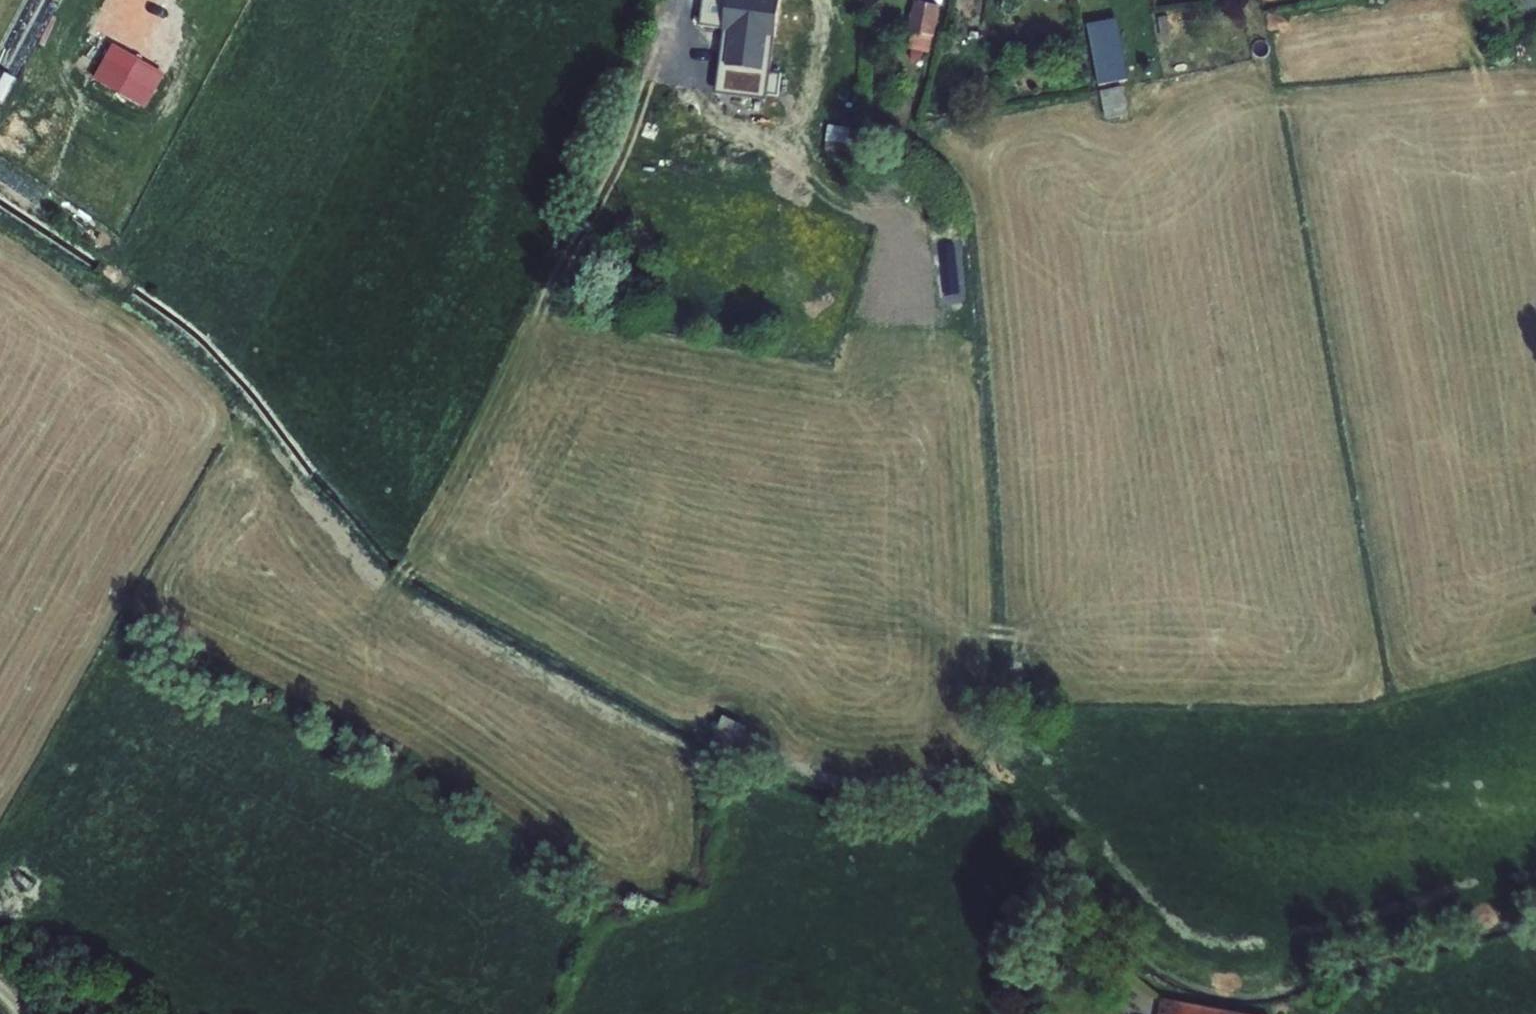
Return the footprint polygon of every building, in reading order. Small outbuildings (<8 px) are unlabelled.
[(704,25),(723,27),(723,31),(721,53),(747,55),(773,58),(775,37),(779,0),(707,0),(704,25)] [(915,3),(908,32),(934,37),(939,7),(915,3)] [(1168,17),(1157,19),(1161,39),(1171,37),(1168,17)] [(108,43),(97,61),(126,79),(137,60),(108,43)] [(10,83),(0,78),(0,104),(10,83)] [(1102,92),(1100,92),(1105,120),(1127,116),(1121,81),(1100,85),(1102,92)] [(828,126),(826,141),(848,144),(849,129),(828,126)] [(717,737),(742,747),(752,725),(726,714),(717,737)] [(1162,1000),(1162,1004),(1160,1003),(1158,1013),(1240,1013),(1162,1000)]
